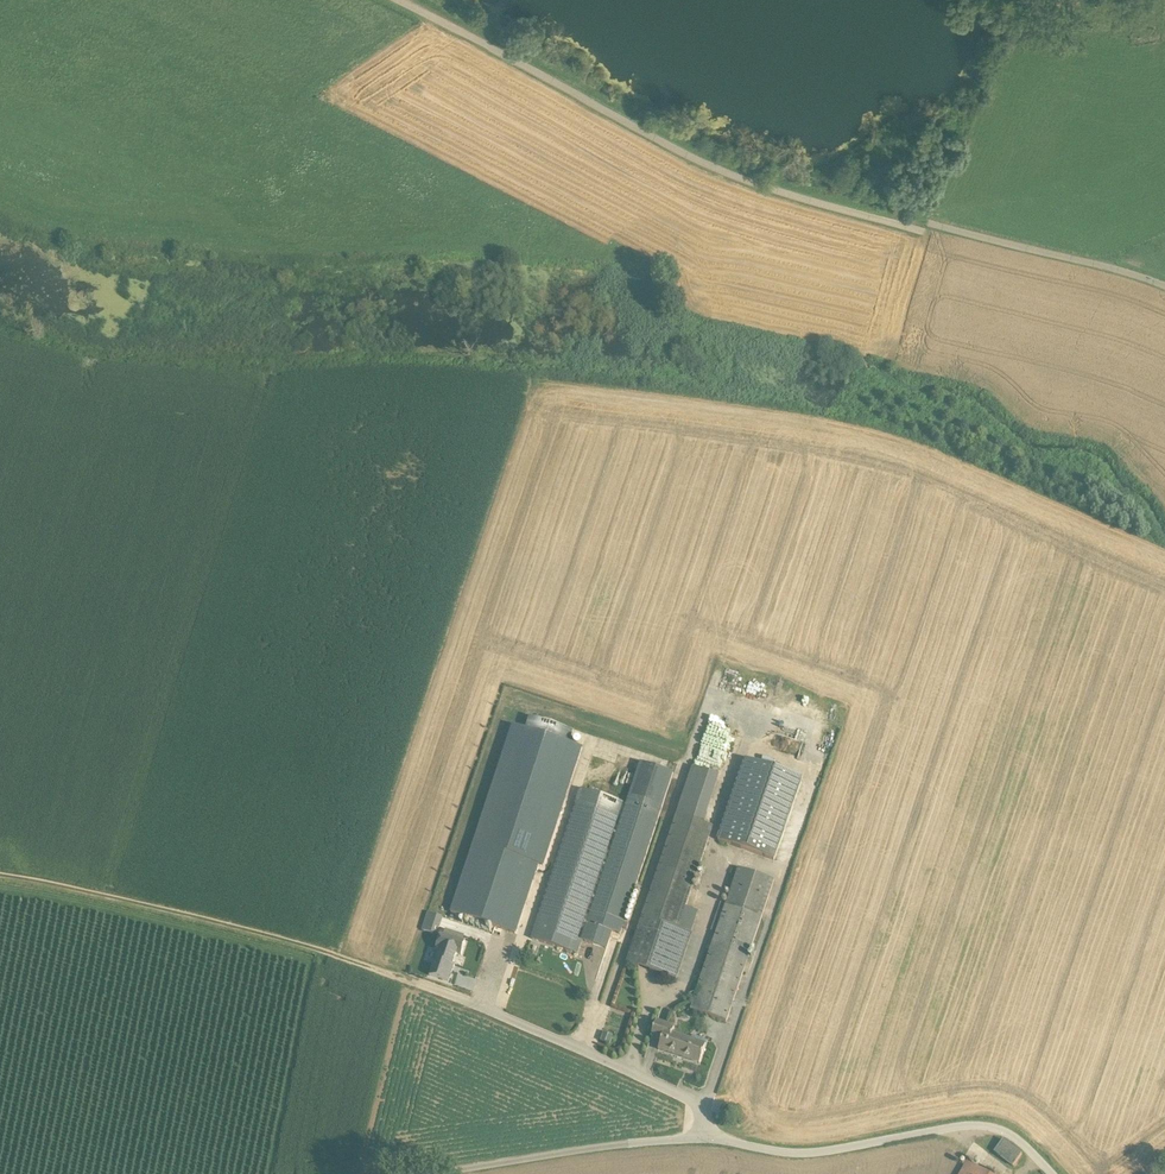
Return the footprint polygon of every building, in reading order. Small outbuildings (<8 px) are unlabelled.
[(572,744),(574,738),(530,722),(526,733),(513,730),(452,918),(516,940),(539,871),(545,872),(583,754),(573,749),(574,745),(572,744)] [(717,846),(775,864),(802,782),(745,763),(717,846)] [(582,946),(607,954),(613,938),(620,940),(674,779),(640,768),(626,810),(581,795),(531,945),(577,960),(582,946)] [(627,968),(677,984),(700,917),(687,913),(714,830),(705,827),(720,779),(692,770),(627,968)] [(691,1014),(727,1026),(774,885),(737,873),(725,909),(721,907),(711,937),(716,938),(691,1014)] [(446,934),(431,981),(453,988),(468,942),(446,934)] [(674,1032),(656,1026),(652,1041),(662,1045),(659,1055),(700,1069),(706,1050),(706,1048),(694,1042),(692,1043),(691,1044),(672,1038),(674,1032)] [(611,1049),(615,1039),(605,1036),(602,1046),(611,1049)] [(1022,1159),(1003,1144),(994,1158),(1013,1172),(1022,1159)] [(967,1165),(962,1173),(982,1173),(967,1165)]
